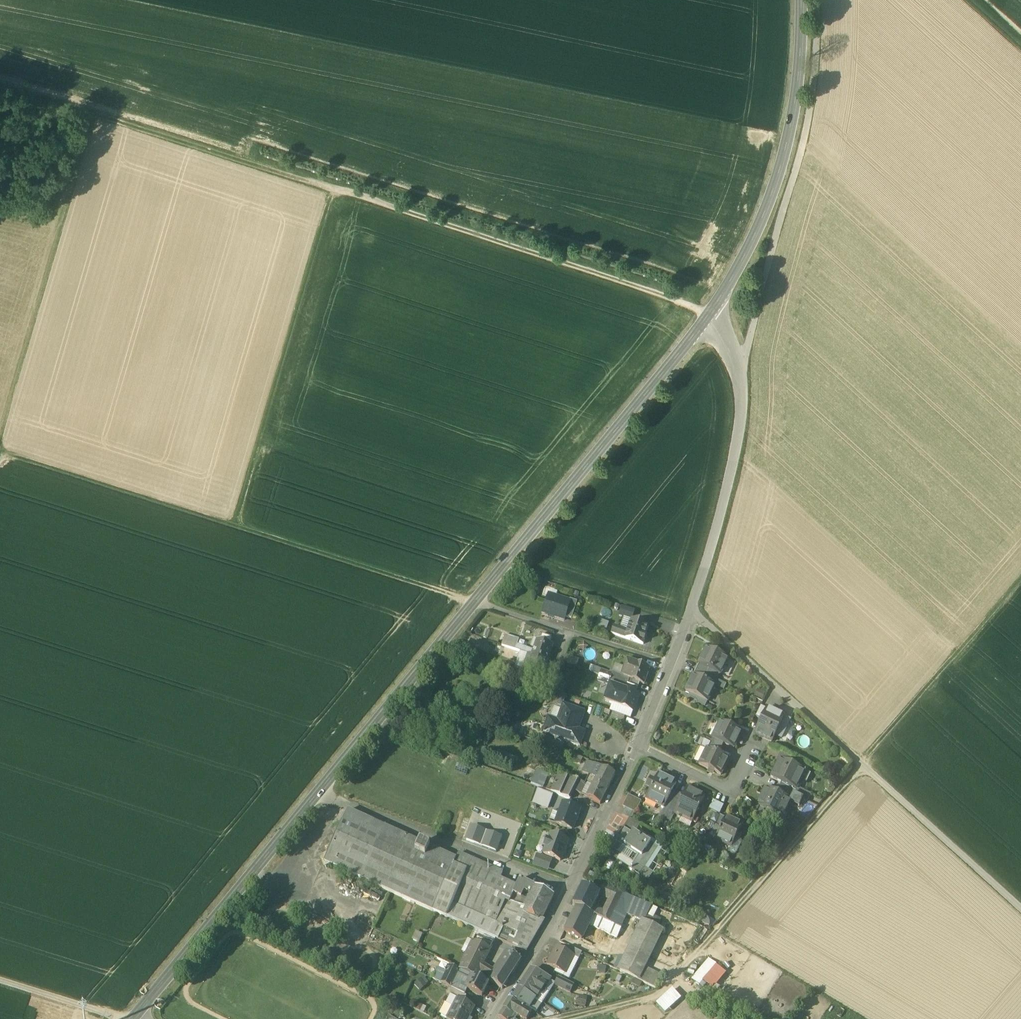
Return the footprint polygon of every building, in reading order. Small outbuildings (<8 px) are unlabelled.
[(570,602),(549,595),(543,614),(564,621),(565,617),(570,602)] [(577,602),(570,600),(570,602),(565,617),(572,619),(577,602)] [(598,620),(597,627),(608,629),(610,622),(598,620)] [(648,627),(632,621),(628,632),(625,639),(643,645),(646,636),(645,636),(648,627)] [(620,629),(614,627),(611,634),(618,636),(620,629)] [(628,632),(620,629),(618,636),(625,639),(628,632)] [(519,640),(505,635),(502,645),(502,646),(515,651),(519,640)] [(552,639),(541,635),(539,641),(550,645),(552,639)] [(489,650),(491,644),(477,640),(475,646),(489,650)] [(539,641),(537,641),(534,649),(532,656),(547,662),(552,647),(553,647),(553,646),(550,645),(539,641)] [(515,651),(502,646),(499,655),(512,659),(515,651)] [(728,660),(706,649),(699,665),(709,670),(719,675),(720,675),(728,660)] [(528,655),(523,670),(526,672),(532,656),(528,655)] [(577,666),(580,660),(567,655),(564,662),(577,666)] [(547,662),(532,656),(526,672),(542,677),(542,676),(547,662)] [(635,664),(627,662),(622,676),(629,679),(635,664)] [(650,670),(635,664),(629,679),(629,680),(640,684),(644,685),(650,670)] [(719,675),(709,670),(706,676),(717,680),(719,675)] [(612,675),(601,671),(600,676),(611,680),(613,675),(612,675)] [(629,679),(622,676),(613,672),(612,675),(613,675),(611,680),(627,686),(629,680),(629,679)] [(611,680),(600,676),(598,681),(608,685),(609,685),(611,680)] [(704,681),(693,676),(686,692),(707,702),(715,687),(704,681)] [(717,680),(706,676),(704,681),(714,686),(717,680)] [(550,680),(544,678),(541,687),(547,689),(550,680)] [(556,682),(550,680),(547,689),(553,691),(556,682)] [(627,686),(611,680),(609,685),(608,685),(608,686),(610,687),(610,686),(623,691),(636,695),(638,689),(627,686)] [(640,684),(629,680),(627,686),(638,689),(640,684)] [(623,691),(610,686),(610,687),(604,702),(612,705),(618,706),(623,691)] [(758,689),(755,695),(763,700),(766,693),(758,689)] [(636,695),(623,691),(618,706),(612,705),(610,712),(630,719),(633,712),(633,711),(638,697),(639,697),(639,696),(636,695)] [(567,697),(562,695),(558,707),(563,708),(563,706),(567,697)] [(584,714),(563,706),(563,708),(558,722),(548,719),(543,734),(580,747),(583,737),(576,735),(584,714)] [(761,707),(756,717),(761,720),(766,710),(761,707)] [(761,720),(754,734),(772,743),(784,718),(767,709),(761,720)] [(625,717),(613,713),(611,719),(623,723),(625,717)] [(741,733),(720,722),(712,738),(713,739),(723,744),(734,749),(741,733)] [(723,744),(713,739),(710,744),(721,749),(723,744)] [(721,749),(710,744),(708,750),(718,755),(721,749)] [(708,750),(707,749),(699,765),(721,776),(728,760),(708,750)] [(510,758),(498,753),(495,760),(507,765),(510,758)] [(804,772),(779,760),(771,778),(785,785),(796,790),(797,788),(800,780),(804,772)] [(595,766),(588,763),(583,773),(589,776),(590,776),(595,766)] [(596,779),(593,785),(607,792),(615,775),(601,769),(596,779)] [(549,775),(537,770),(532,784),(543,788),(549,775)] [(804,772),(800,780),(806,783),(810,775),(805,772),(804,772)] [(569,779),(559,775),(551,793),(560,796),(563,787),(574,792),(581,795),(586,785),(585,785),(579,782),(569,778),(569,779)] [(676,784),(658,775),(646,800),(664,809),(669,798),(676,784)] [(590,776),(589,776),(585,785),(586,784),(587,782),(593,785),(596,779),(590,776)] [(593,785),(587,782),(586,784),(585,785),(586,785),(581,795),(587,798),(593,785)] [(593,785),(587,798),(600,805),(607,792),(593,785)] [(796,790),(785,785),(782,790),(793,795),(805,801),(807,802),(810,795),(797,788),(796,790)] [(574,792),(563,787),(560,796),(570,800),(574,792)] [(780,795),(765,788),(757,807),(782,819),(790,803),(790,802),(791,801),(790,801),(780,795)] [(675,814),(692,823),(704,798),(687,789),(680,803),(675,814)] [(553,796),(538,790),(533,803),(549,808),(553,796)] [(782,790),(780,795),(790,801),(793,795),(782,790)] [(805,801),(793,795),(790,801),(791,801),(790,802),(790,803),(801,808),(805,801)] [(624,808),(636,814),(641,803),(629,797),(624,808)] [(674,801),(669,798),(664,808),(669,811),(674,801)] [(713,800),(709,809),(720,814),(724,805),(713,800)] [(680,803),(674,801),(669,811),(675,814),(680,803)] [(580,811),(563,805),(556,824),(572,830),(575,823),(576,824),(579,817),(578,817),(580,811)] [(632,812),(625,809),(622,816),(629,819),(632,812)] [(323,862),(361,879),(384,827),(347,811),(323,862)] [(726,819),(720,816),(715,826),(721,829),(726,819)] [(742,826),(726,818),(726,819),(721,829),(716,839),(716,840),(731,847),(736,837),(742,826)] [(641,825),(629,819),(623,829),(633,836),(634,834),(635,835),(641,825)] [(715,826),(710,837),(716,839),(721,829),(715,826)] [(517,887),(500,879),(502,873),(459,854),(456,860),(384,827),(361,879),(520,950),(526,953),(544,921),(543,920),(542,921),(538,919),(539,917),(523,909),(527,901),(521,898),(513,894),(516,888),(517,887)] [(501,838),(471,828),(466,842),(496,852),(501,838)] [(633,836),(623,829),(618,837),(628,844),(633,836)] [(635,835),(634,834),(633,836),(628,844),(625,848),(626,848),(639,857),(630,871),(640,878),(658,850),(635,835)] [(568,842),(551,835),(549,841),(547,841),(544,848),(546,849),(544,855),(560,862),(568,842)] [(628,844),(618,837),(607,854),(618,861),(626,848),(625,848),(628,844)] [(740,839),(736,837),(731,847),(729,850),(729,853),(731,855),(733,855),(735,855),(737,854),(742,843),(742,841),(740,839)] [(535,887),(521,880),(520,880),(520,881),(517,887),(516,888),(524,892),(530,895),(535,887)] [(554,897),(535,887),(530,895),(527,901),(523,909),(539,917),(538,919),(542,921),(543,920),(554,897)] [(599,896),(583,888),(583,887),(573,906),(577,908),(591,915),(593,912),(600,896),(599,895),(599,896)] [(614,891),(604,887),(601,893),(611,897),(614,891)] [(524,892),(516,888),(513,894),(521,898),(524,892)] [(652,907),(614,891),(611,897),(609,900),(619,905),(613,917),(610,924),(621,929),(621,928),(623,924),(627,915),(642,921),(642,920),(645,922),(652,907)] [(619,905),(609,900),(604,913),(613,917),(619,905)] [(591,915),(577,908),(565,932),(582,940),(589,926),(594,916),(591,915)] [(604,913),(599,911),(593,912),(591,915),(594,916),(610,924),(613,917),(604,913)] [(610,924),(594,916),(589,926),(617,938),(621,928),(621,929),(610,924)] [(645,922),(642,920),(642,921),(638,929),(640,930),(627,958),(645,967),(662,931),(645,922)] [(473,943),(460,971),(466,974),(473,977),(476,979),(483,965),(484,964),(490,951),(473,943)] [(582,953),(568,946),(565,952),(574,957),(579,960),(582,953)] [(565,952),(556,948),(547,965),(562,973),(566,965),(569,966),(574,957),(565,952)] [(508,953),(500,966),(513,974),(521,961),(508,953)] [(645,967),(627,958),(620,972),(656,990),(662,976),(644,967),(645,967)] [(709,958),(692,978),(701,986),(704,981),(717,966),(709,958)] [(493,972),(483,965),(476,979),(488,985),(490,982),(490,981),(494,974),(493,973),(493,972)] [(450,966),(447,973),(438,969),(432,979),(451,989),(460,971),(450,966)] [(513,974),(500,966),(494,974),(490,981),(490,982),(503,989),(513,974)] [(728,975),(717,966),(704,981),(714,990),(728,975)] [(550,980),(531,971),(519,989),(536,1000),(537,1000),(550,980)] [(476,979),(473,977),(471,981),(467,990),(482,998),(488,985),(476,979)] [(574,985),(559,978),(555,985),(570,993),(574,985)] [(421,979),(414,985),(420,992),(427,986),(421,979)] [(466,997),(451,989),(447,994),(451,996),(457,999),(464,1002),(466,997)] [(536,1000),(519,989),(512,1000),(529,1010),(536,1000)] [(682,999),(672,989),(656,1005),(666,1015),(682,999)] [(389,1002),(395,1006),(399,998),(392,995),(389,1002)] [(451,996),(441,1016),(447,1018),(457,999),(451,996)] [(447,1018),(470,1018),(475,1008),(464,1002),(457,999),(447,1018)] [(510,1000),(499,1017),(502,1018),(507,1018),(511,1012),(515,1014),(523,1018),(528,1018),(532,1013),(510,1000)] [(536,1000),(529,1010),(536,1013),(542,1004),(537,1000),(536,1000)]
